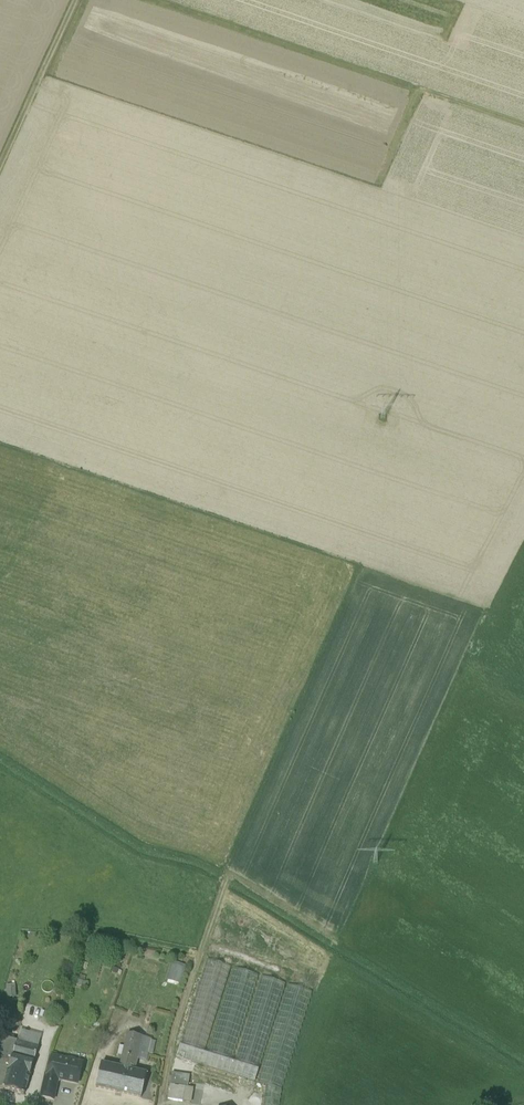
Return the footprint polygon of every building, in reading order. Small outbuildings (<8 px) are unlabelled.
[(207,960),(176,1057),(255,1082),(286,984),(261,977),(234,1063),(232,1062),(259,976),(234,968),(207,1054),(204,1053),(231,967),(207,960)] [(182,983),(186,966),(171,963),(167,980),(182,983)] [(15,984),(7,984),(7,997),(15,997),(15,984)] [(288,985),(257,1083),(266,1085),(282,1090),(312,992),(288,985)] [(123,1056),(137,1059),(142,1038),(127,1034),(125,1046),(123,1056)] [(0,1037),(0,1053),(13,1056),(17,1042),(0,1037)] [(38,1048),(17,1042),(13,1056),(34,1062),(38,1048)] [(116,1055),(123,1056),(125,1046),(118,1045),(116,1055)] [(0,1053),(0,1089),(3,1090),(13,1056),(0,1053)] [(34,1062),(13,1056),(3,1090),(24,1095),(34,1062)] [(123,1056),(120,1068),(101,1064),(96,1088),(141,1098),(146,1074),(130,1071),(131,1067),(135,1068),(137,1059),(123,1056)] [(74,1061),(69,1059),(67,1061),(52,1057),(48,1076),(46,1076),(41,1097),(54,1100),(58,1082),(61,1080),(78,1084),(82,1064),(75,1063),(74,1061)] [(189,1063),(176,1059),(173,1070),(192,1074),(195,1065),(195,1064),(189,1063)] [(240,1079),(195,1065),(192,1074),(190,1079),(221,1089),(236,1093),(240,1079)] [(190,1076),(172,1073),(168,1100),(182,1102),(185,1088),(188,1088),(190,1076)] [(190,1082),(189,1089),(188,1088),(185,1088),(182,1102),(200,1104),(201,1104),(204,1085),(190,1082)] [(263,1104),(279,1104),(282,1090),(266,1085),(263,1104)] [(221,1089),(214,1087),(211,1098),(218,1100),(221,1089)]
